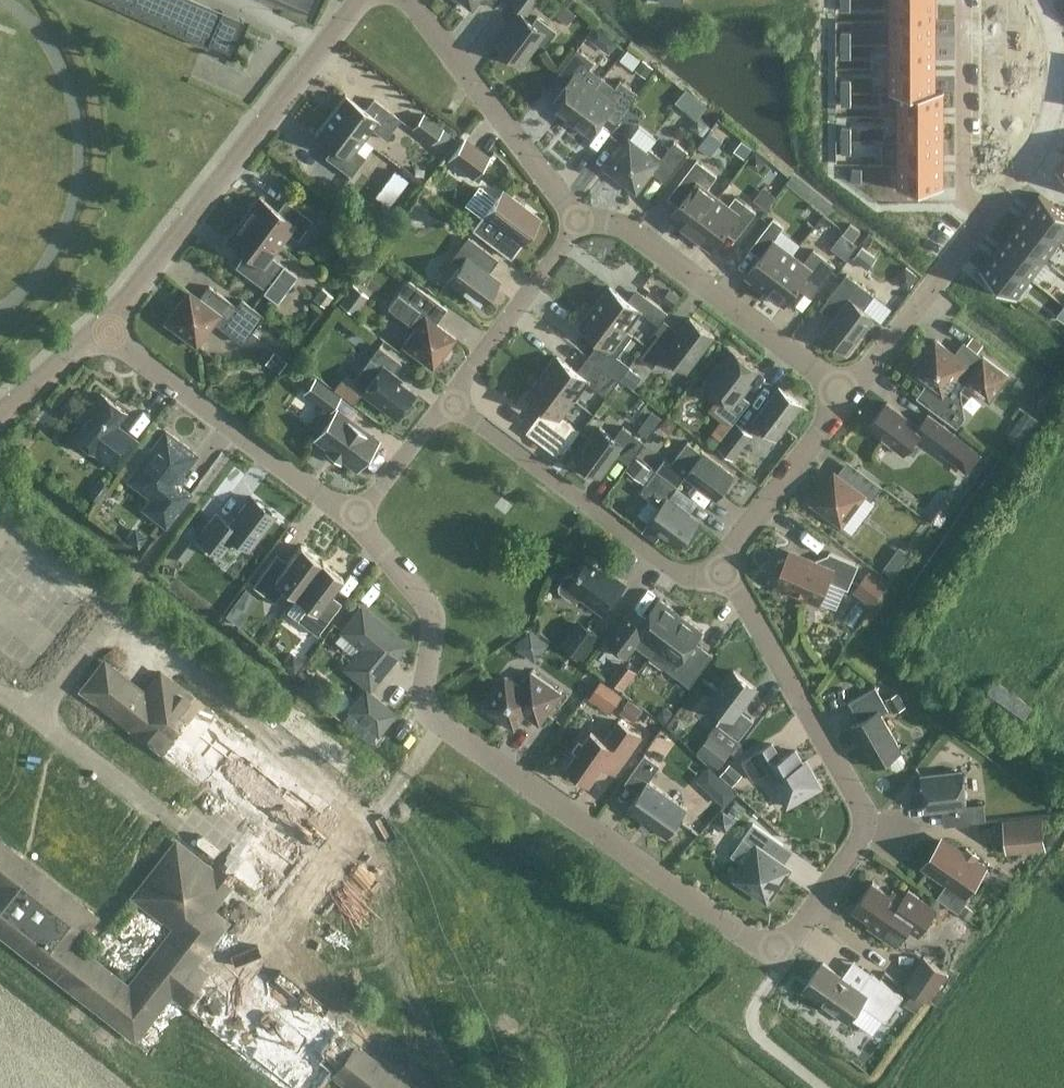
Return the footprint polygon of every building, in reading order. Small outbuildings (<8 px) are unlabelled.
[(202,44),(207,46),(209,42),(228,51),(242,19),(198,0),(102,0),(179,33),(202,44)] [(528,12),(537,0),(512,0),(528,12)] [(568,15),(579,0),(561,0),(556,6),(568,15)] [(851,0),(842,0),(842,10),(851,10),(851,0)] [(891,20),(933,20),(933,0),(891,0),(891,20)] [(532,21),(521,13),(497,45),(521,63),(540,38),(546,43),(556,30),(537,15),(532,21)] [(891,20),(891,45),(933,45),(933,20),(891,20)] [(589,37),(609,52),(611,50),(617,41),(600,28),(597,26),(589,37)] [(851,44),(851,31),(842,31),(842,44),(851,44)] [(851,57),(851,44),(842,44),(842,57),(851,57)] [(891,45),(891,70),(933,70),(933,45),(891,45)] [(570,120),(595,86),(583,76),(594,61),(577,48),(555,78),(565,85),(550,105),(570,120)] [(647,77),(654,67),(643,59),(636,69),(647,77)] [(891,70),(890,95),(899,95),(933,95),(933,70),(891,70)] [(602,77),(595,86),(570,120),(590,135),(612,106),(622,113),(638,92),(620,79),(615,86),(602,77)] [(851,92),(851,78),(842,79),(842,92),(851,92)] [(685,88),(675,100),(686,109),(696,96),(685,88)] [(851,105),(851,92),(842,92),(842,105),(851,105)] [(344,94),(330,114),(363,138),(371,128),(385,138),(400,118),(373,98),(367,107),(362,108),(344,94)] [(899,95),(899,120),(942,120),(942,95),(933,95),(899,95)] [(450,133),(423,112),(411,127),(438,149),(450,133)] [(350,176),(358,165),(366,155),(356,147),(363,138),(330,114),(315,133),(333,146),(325,156),(350,176)] [(700,134),(708,124),(698,116),(690,126),(700,134)] [(899,120),(899,144),(942,144),(942,120),(899,120)] [(851,139),(851,126),(842,126),(842,139),(851,139)] [(606,167),(637,190),(652,170),(665,181),(688,151),(674,140),(662,157),(650,147),(647,151),(629,137),(606,167)] [(473,178),(488,157),(463,139),(448,159),(473,178)] [(851,152),(851,139),(842,139),(842,152),(851,152)] [(743,141),(737,148),(737,152),(745,158),(753,148),(743,141)] [(899,144),(899,169),(941,169),(942,144),(899,144)] [(759,171),(766,161),(756,153),(748,164),(759,171)] [(690,232),(717,197),(706,188),(717,175),(696,159),(673,190),(683,198),(669,216),(690,232)] [(862,181),(862,167),(853,167),(853,181),(862,181)] [(899,169),(899,194),(941,194),(941,169),(899,169)] [(394,170),(387,180),(401,191),(409,180),(394,170)] [(473,228),(510,256),(539,217),(502,189),(473,228)] [(258,196),(243,217),(278,244),(288,231),(297,239),(311,220),(285,200),(277,210),(258,196)] [(756,211),(745,203),(736,196),(729,206),(717,197),(690,232),(711,248),(725,230),(735,237),(756,211)] [(1023,217),(1056,243),(1063,233),(1063,217),(1038,197),(1023,217)] [(278,244),(243,217),(227,238),(245,252),(235,266),(265,288),(262,291),(276,302),(296,275),(270,255),(278,244)] [(765,289),(792,254),(773,239),(784,225),(773,217),(750,248),(760,256),(746,274),(765,289)] [(1023,217),(1007,236),(1041,262),(1056,243),(1023,217)] [(497,259),(472,240),(467,236),(450,259),(458,265),(448,279),(480,303),(497,281),(487,273),(497,259)] [(1007,236),(992,256),(1026,282),(1041,262),(1007,236)] [(853,258),(868,269),(877,257),(862,246),(853,258)] [(803,262),(792,254),(765,289),(784,303),(801,281),(815,291),(835,265),(813,248),(803,262)] [(992,256),(977,275),(1011,302),(1026,282),(992,256)] [(909,289),(919,276),(906,266),(900,273),(901,283),(909,289)] [(847,274),(827,299),(840,309),(834,316),(835,316),(822,332),(847,351),(874,316),(863,308),(873,294),(847,274)] [(432,368),(455,337),(435,322),(445,308),(407,280),(388,307),(415,327),(402,345),(432,368)] [(339,301),(354,313),(367,295),(352,284),(339,301)] [(241,298),(235,305),(208,285),(198,299),(188,291),(165,321),(195,344),(212,322),(240,342),(256,340),(259,336),(251,330),(263,315),(241,298)] [(609,285),(595,305),(626,329),(640,310),(659,324),(668,312),(642,293),(634,304),(609,285)] [(312,297),(324,306),(332,295),(320,287),(312,297)] [(672,307),(681,295),(670,288),(662,299),(672,307)] [(633,334),(626,329),(595,305),(580,324),(606,344),(594,359),(619,379),(628,367),(615,357),(633,334)] [(714,336),(689,318),(671,342),(659,333),(640,356),(653,366),(663,353),(688,371),(714,336)] [(983,343),(972,335),(967,342),(977,350),(983,343)] [(984,355),(974,369),(935,339),(920,358),(919,357),(907,371),(923,384),(915,394),(957,426),(964,416),(960,388),(965,381),(989,400),(1009,374),(984,355)] [(739,392),(757,369),(724,343),(723,344),(733,352),(708,386),(723,397),(714,408),(733,422),(750,400),(739,392)] [(400,362),(378,345),(354,377),(351,381),(363,390),(396,415),(414,391),(391,374),(400,362)] [(287,360),(273,350),(265,362),(278,372),(287,360)] [(619,379),(594,359),(583,375),(557,355),(542,374),(574,398),(588,379),(608,394),(619,379)] [(634,389),(643,378),(628,367),(619,379),(634,389)] [(354,403),(363,390),(351,381),(354,377),(346,371),(333,388),(354,403)] [(574,398),(542,374),(528,394),(546,408),(528,432),(559,456),(579,430),(572,425),(583,410),(572,401),(574,398)] [(303,392),(328,411),(340,396),(314,376),(303,392)] [(802,404),(779,386),(753,420),(776,437),(802,404)] [(125,411),(100,392),(88,409),(84,406),(74,418),(78,422),(70,433),(115,467),(134,443),(113,427),(125,411)] [(919,425),(887,401),(868,427),(903,453),(918,434),(942,452),(956,434),(928,413),(919,425)] [(315,437),(357,468),(377,441),(335,410),(315,437)] [(648,437),(662,418),(653,411),(638,430),(648,437)] [(1029,412),(1014,433),(1034,447),(1049,426),(1029,412)] [(670,433),(677,423),(667,416),(660,426),(670,433)] [(733,459),(752,434),(735,422),(717,447),(733,459)] [(645,442),(623,425),(614,437),(599,426),(576,457),(599,474),(615,453),(629,463),(645,442)] [(196,454),(165,430),(127,479),(157,502),(149,513),(165,525),(190,492),(175,481),(196,454)] [(956,434),(942,452),(967,470),(980,452),(956,434)] [(664,458),(656,469),(677,485),(685,474),(716,497),(734,474),(703,451),(702,452),(687,440),(670,463),(664,458)] [(626,469),(641,481),(651,468),(636,457),(626,469)] [(882,486),(857,467),(846,481),(834,471),(811,502),(841,525),(864,494),(871,500),(882,486)] [(677,485),(656,469),(639,491),(660,506),(649,521),(662,531),(680,544),(697,521),(667,498),(677,485)] [(87,493),(97,500),(108,485),(98,478),(87,493)] [(275,514),(250,495),(229,523),(215,512),(196,536),(220,555),(233,538),(248,550),(275,514)] [(939,508),(938,503),(933,499),(927,500),(924,505),(925,511),(930,514),(936,513),(939,508)] [(649,521),(643,530),(656,540),(662,531),(649,521)] [(138,548),(147,536),(135,526),(125,538),(138,548)] [(183,561),(196,544),(182,533),(169,550),(183,561)] [(284,587),(294,595),(321,560),(300,544),(287,561),(277,553),(252,585),(273,601),(284,587)] [(858,564),(829,551),(823,564),(808,557),(807,560),(788,552),(785,559),(783,558),(778,560),(775,568),(777,573),(779,574),(776,581),(794,589),(793,591),(819,602),(828,580),(848,588),(858,564)] [(891,558),(882,569),(893,577),(902,566),(891,558)] [(612,573),(610,576),(588,559),(574,578),(571,575),(567,576),(560,585),(560,589),(573,599),(577,598),(580,595),(603,612),(625,583),(612,573)] [(321,560),(294,595),(307,605),(297,619),(316,634),(341,602),(329,593),(342,576),(321,560)] [(853,590),(871,604),(887,583),(868,569),(853,590)] [(635,644),(649,655),(680,614),(659,597),(642,619),(629,610),(607,640),(627,655),(635,644)] [(234,600),(224,613),(237,623),(247,610),(234,600)] [(405,643),(361,607),(341,631),(362,647),(345,668),(369,687),(405,643)] [(649,655),(689,686),(713,654),(694,640),(702,630),(680,614),(649,655)] [(560,642),(583,658),(601,634),(578,617),(560,642)] [(521,646),(541,661),(556,641),(536,626),(521,646)] [(109,651),(66,706),(159,777),(158,778),(181,796),(177,801),(226,838),(236,825),(305,879),(347,824),(301,788),(303,786),(233,732),(235,730),(210,711),(203,720),(134,666),(132,668),(109,651)] [(294,672),(303,662),(292,653),(283,663),(294,672)] [(629,688),(643,670),(628,658),(613,676),(629,688)] [(300,687),(316,701),(332,682),(316,668),(300,687)] [(715,723),(738,740),(753,719),(740,708),(756,687),(733,669),(709,701),(724,712),(715,723)] [(561,692),(530,670),(520,685),(505,675),(483,706),(514,727),(524,713),(539,723),(561,692)] [(623,694),(601,678),(588,696),(611,712),(623,694)] [(994,679),(981,697),(1019,724),(1031,706),(994,679)] [(888,709),(875,685),(848,701),(859,720),(850,726),(873,766),(886,758),(892,768),(897,768),(904,765),(906,759),(880,713),(888,709)] [(350,710),(377,732),(393,713),(365,690),(350,710)] [(885,698),(893,712),(906,704),(898,690),(885,698)] [(643,708),(629,698),(620,711),(634,721),(643,708)] [(666,721),(673,711),(663,704),(656,715),(666,721)] [(641,735),(618,719),(604,739),(591,730),(567,764),(590,781),(602,762),(615,772),(641,735)] [(733,747),(712,730),(696,751),(718,767),(733,747)] [(668,756),(680,739),(668,731),(656,747),(668,756)] [(780,758),(771,743),(741,760),(752,779),(770,768),(783,790),(779,792),(787,806),(821,786),(811,769),(807,771),(795,749),(780,758)] [(660,764),(644,753),(624,781),(639,792),(628,808),(667,835),(687,807),(649,780),(660,764)] [(719,774),(732,785),(742,773),(729,762),(719,774)] [(724,804),(736,792),(709,767),(697,779),(724,804)] [(966,805),(962,770),(921,775),(926,809),(952,806),(954,824),(985,820),(983,803),(966,805)] [(723,809),(714,821),(727,830),(735,817),(723,809)] [(1002,818),(1002,819),(1006,852),(1046,848),(1042,814),(1017,817),(1002,818)] [(783,843),(752,822),(742,837),(756,847),(736,877),(767,899),(788,868),(773,857),(783,843)] [(983,867),(975,861),(940,837),(922,864),(948,882),(938,896),(957,909),(967,894),(966,893),(983,867)] [(369,885),(361,895),(395,921),(415,894),(376,864),(364,881),(369,885)] [(0,935),(0,941),(66,992),(65,994),(160,1067),(163,1063),(185,1080),(234,1017),(209,998),(205,1004),(183,988),(186,985),(91,913),(89,914),(43,878),(0,935)] [(872,881),(853,909),(871,921),(868,925),(896,945),(908,927),(918,935),(936,908),(908,889),(900,900),(872,881)] [(271,957),(282,943),(271,935),(260,948),(271,957)] [(904,983),(928,999),(947,971),(923,955),(904,983)] [(860,988),(822,961),(802,990),(848,1021),(861,1002),(886,1020),(903,995),(871,972),(860,988)] [(924,998),(913,990),(904,1002),(915,1010),(924,998)] [(359,1035),(347,1051),(385,1081),(406,1054),(372,1028),(364,1039),(359,1035)] [(385,1081),(395,1087),(433,1087),(440,1080),(406,1054),(385,1081)]
